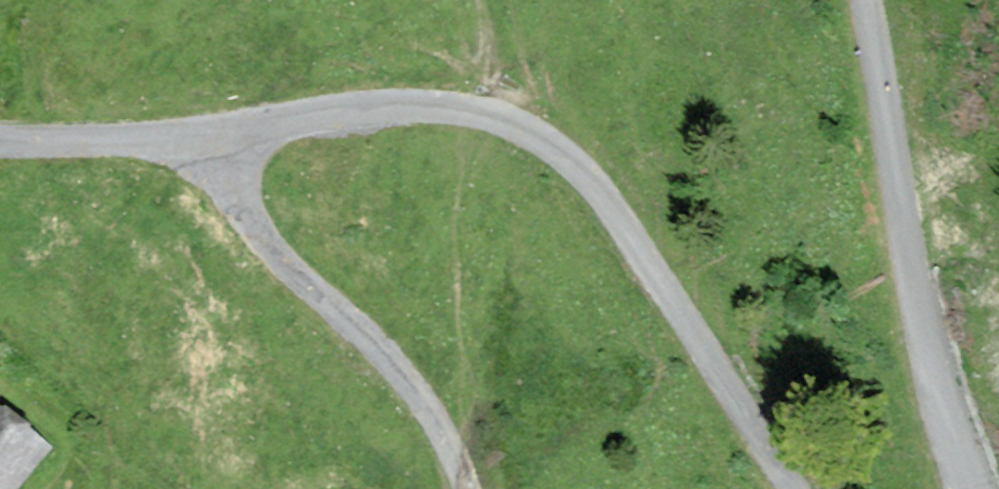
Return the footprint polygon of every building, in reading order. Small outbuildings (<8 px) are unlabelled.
[(0,418),(0,488),(13,488),(42,452),(0,418)]
